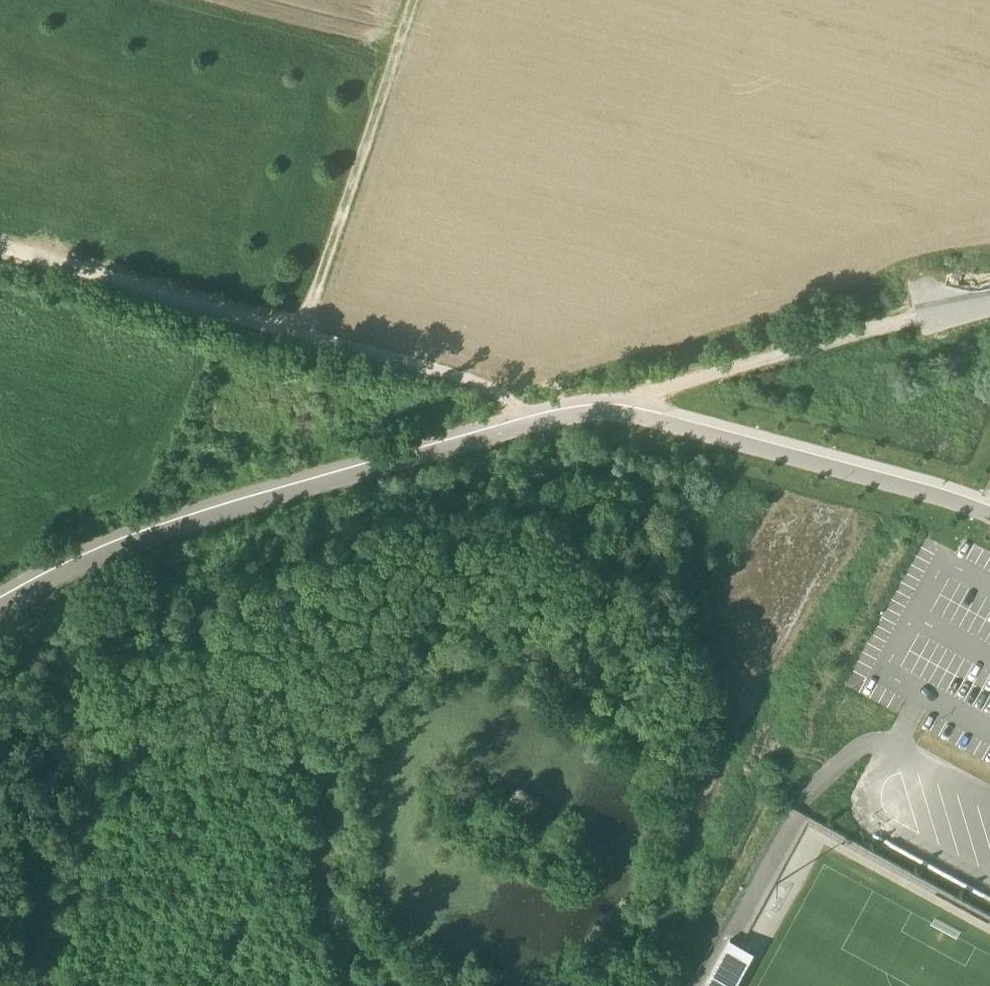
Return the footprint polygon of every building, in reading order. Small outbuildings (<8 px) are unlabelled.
[(719,931),(689,985),(736,985),(757,948),(730,935),(719,931)]
